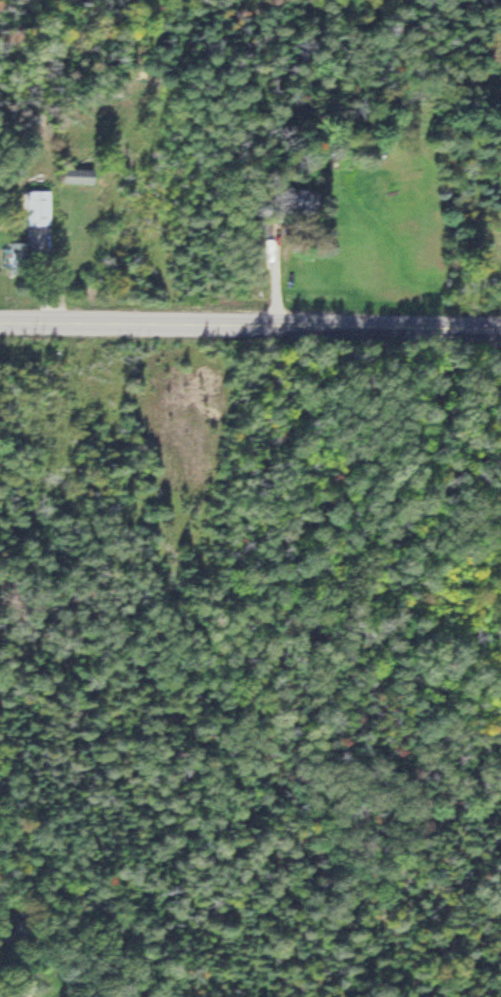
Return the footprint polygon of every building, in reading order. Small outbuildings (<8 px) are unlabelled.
[(94,171),(60,169),(59,184),(93,185),(94,171)] [(49,227),(49,191),(26,191),(26,227),(49,227)] [(289,214),(319,214),(319,191),(289,191),(289,214)] [(27,276),(27,248),(6,248),(6,276),(27,276)]
